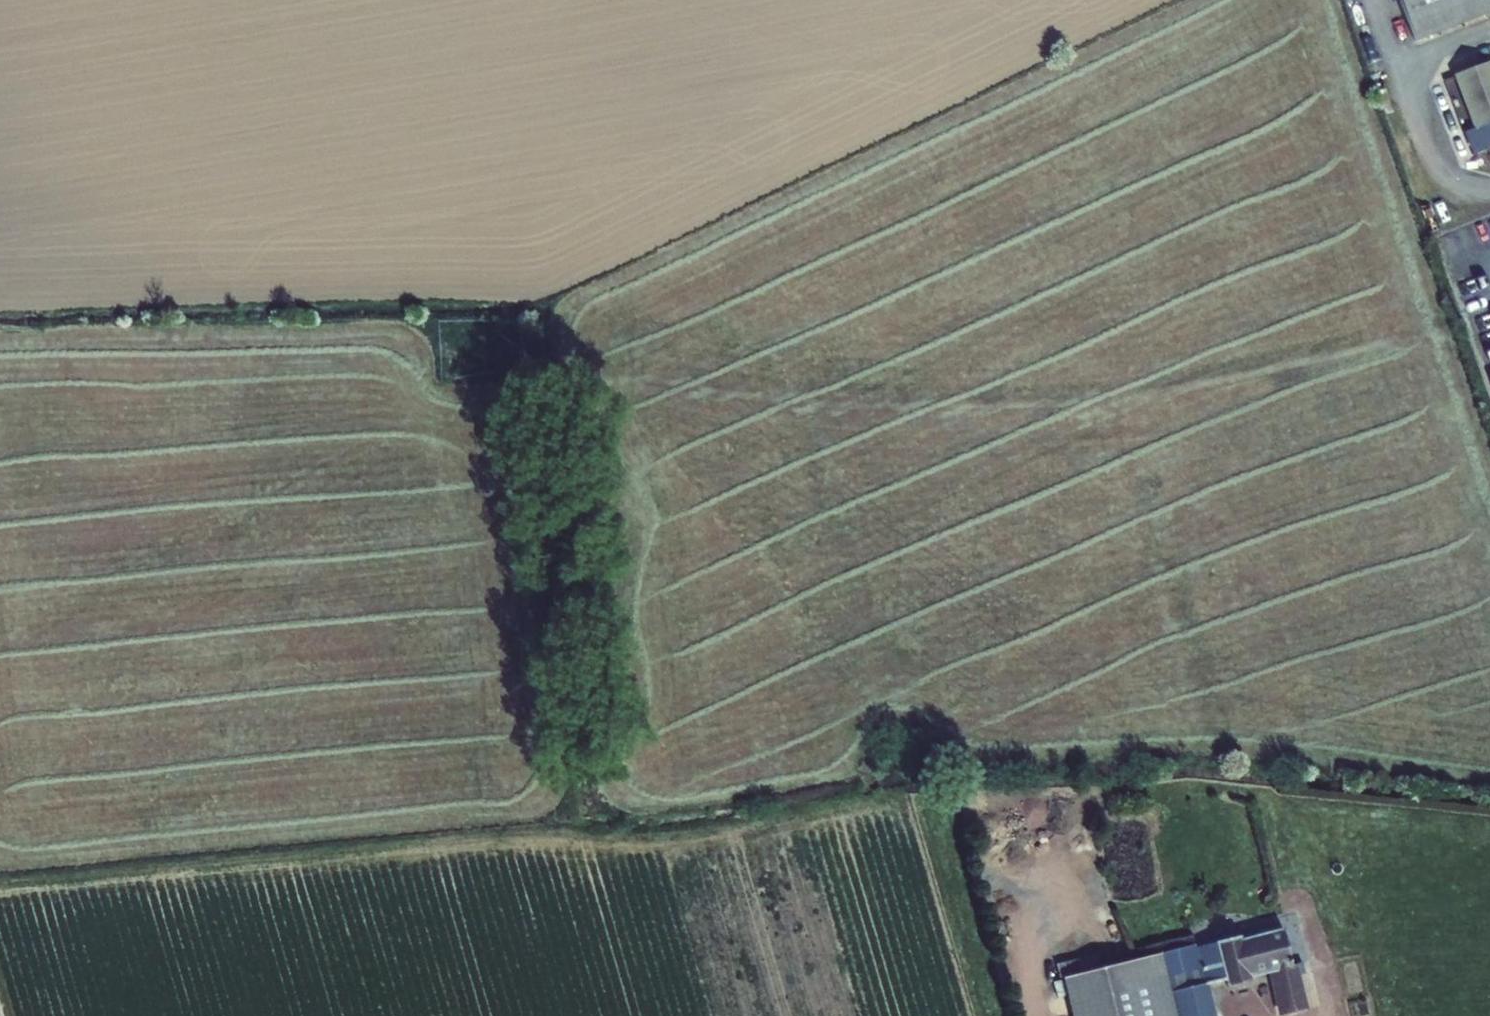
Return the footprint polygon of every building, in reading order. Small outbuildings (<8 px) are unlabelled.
[(1416,42),(1489,14),(1489,0),(1400,0),(1416,42)] [(1485,83),(1489,82),(1489,65),(1480,68),(1485,83)] [(1458,77),(1476,128),(1489,123),(1489,82),(1485,83),(1480,68),(1458,77)] [(1285,936),(1247,946),(1245,942),(1201,957),(1204,969),(1125,989),(1133,1015),(1215,1015),(1210,993),(1274,978),(1284,1015),(1304,1015),(1285,936)] [(1125,989),(1204,969),(1201,957),(1200,954),(1117,973),(1126,1015),(1133,1015),(1125,989)]
